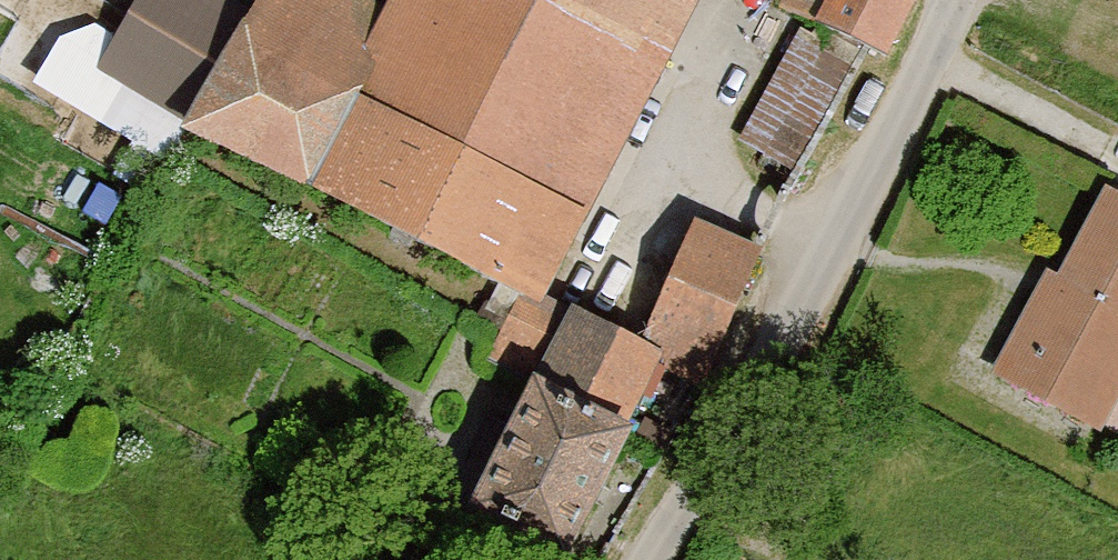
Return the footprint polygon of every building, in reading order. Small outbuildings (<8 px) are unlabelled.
[(256,18),(225,0),(143,0),(104,68),(195,120),(256,18)] [(381,47),(294,0),(266,0),(256,18),(195,120),(191,128),(303,184),(345,101),(352,104),(381,47)] [(640,58),(532,0),(405,0),(381,47),(352,104),(345,101),(303,184),(522,296),(525,290),(640,58)] [(640,58),(671,0),(532,0),(640,58)] [(832,0),(791,0),(809,11),(823,18),(832,0)] [(913,3),(905,0),(832,0),(823,18),(818,26),(867,49),(886,58),(913,3)] [(823,18),(809,11),(738,140),(800,170),(867,49),(818,26),(823,18)] [(1114,199),(1056,304),(1046,299),(1006,375),(1086,420),(1117,359),(1117,201),(1114,199)] [(654,359),(653,362),(702,387),(755,262),(691,238),(640,351),(654,359)] [(577,317),(525,290),(522,296),(485,362),(540,389),(577,317)] [(640,351),(577,317),(540,389),(619,429),(653,362),(654,359),(640,351)] [(619,429),(540,389),(480,507),(564,550),(623,431),(619,429)]
